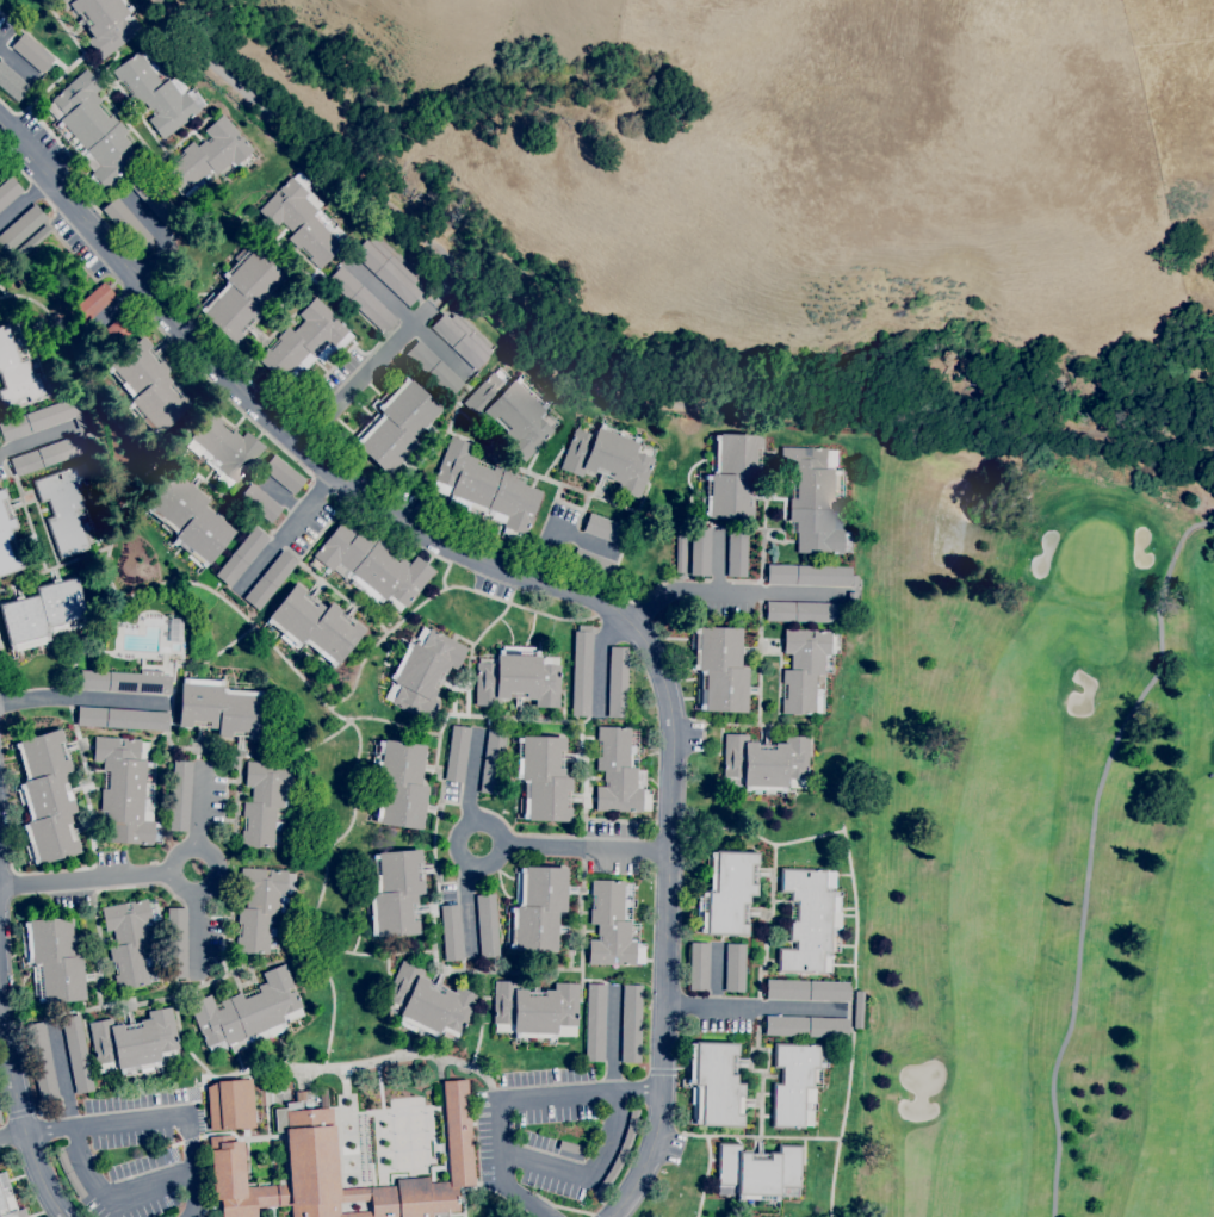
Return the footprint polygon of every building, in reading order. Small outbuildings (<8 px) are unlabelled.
[(62,13),(52,0),(124,0),(129,6),(130,5),(132,8),(129,12),(130,13),(128,14),(130,17),(131,15),(138,24),(131,30),(135,35),(100,61),(86,41),(92,36),(86,29),(88,26),(79,13),(76,15),(70,7),(62,13)] [(41,74),(10,48),(23,32),(54,60),(41,74)] [(162,139),(148,119),(156,112),(154,108),(150,111),(144,103),(137,107),(129,95),(132,93),(123,80),(119,82),(111,70),(138,51),(149,66),(154,62),(160,69),(154,73),(162,83),(168,79),(179,93),(182,91),(185,92),(186,93),(193,87),(206,105),(198,110),(200,112),(162,139)] [(17,103),(0,88),(0,61),(30,87),(17,103)] [(99,197),(83,180),(97,168),(83,154),(82,156),(80,153),(79,154),(68,142),(74,136),(64,125),(60,129),(56,124),(55,125),(52,123),(57,119),(47,106),(52,101),(51,100),(86,69),(103,87),(94,94),(101,101),(97,105),(107,118),(112,113),(119,120),(118,122),(128,131),(123,136),(130,143),(128,145),(142,161),(106,192),(105,191),(99,197)] [(186,198),(182,194),(181,197),(159,170),(169,161),(172,164),(185,154),(181,150),(192,141),(197,147),(205,141),(208,143),(212,139),(204,130),(222,113),(239,132),(239,134),(241,137),(242,136),(254,149),(252,151),(258,159),(246,169),(243,166),(240,168),(236,164),(235,166),(233,167),(231,166),(222,174),(219,172),(216,175),(211,169),(202,178),(205,182),(186,198)] [(165,226),(129,185),(143,172),(180,213),(165,226)] [(320,269),(309,259),(311,256),(301,247),(298,249),(287,238),(293,232),(281,222),(275,228),(258,211),(274,193),(275,193),(278,191),(278,190),(290,176),(292,178),(298,172),(312,185),(310,188),(309,190),(309,191),(323,205),(316,211),(328,223),(327,223),(333,229),(336,225),(347,237),(341,243),(342,244),(320,269)] [(23,191),(0,211),(0,185),(10,176),(23,191)] [(144,253),(141,249),(138,252),(101,210),(116,197),(153,238),(150,240),(155,244),(144,253)] [(4,256),(0,252),(0,235),(35,204),(48,218),(4,256)] [(18,261),(12,253),(45,224),(51,231),(18,261)] [(408,308),(352,253),(366,238),(368,241),(372,237),(417,280),(413,284),(422,293),(408,308)] [(234,344),(202,315),(203,313),(199,310),(203,306),(200,304),(211,292),(215,296),(225,284),(224,284),(225,281),(224,280),(225,279),(221,274),(224,271),(225,273),(252,246),(254,248),(255,248),(286,278),(278,287),(275,286),(264,298),(266,300),(259,308),(264,312),(255,322),(253,321),(241,334),(242,335),(234,344)] [(383,334),(327,280),(340,266),(396,319),(383,334)] [(85,324),(72,309),(103,281),(116,297),(85,324)] [(280,381),(256,359),(267,348),(270,350),(279,340),(277,337),(287,327),(292,331),(304,319),(298,315),(315,297),(333,313),(328,319),(332,322),(336,317),(349,329),(347,331),(353,336),(342,348),(340,347),(337,349),(333,346),(330,349),(333,352),(324,361),(317,354),(316,356),(317,358),(303,372),(299,370),(297,372),(293,370),(280,381)] [(113,348),(100,333),(130,306),(143,321),(113,348)] [(476,371),(431,327),(444,312),(450,318),(453,315),(491,352),(488,355),(489,356),(476,371)] [(4,412),(0,403),(0,388),(2,387),(0,380),(0,325),(7,322),(13,339),(18,337),(20,346),(16,347),(20,360),(27,358),(33,374),(38,373),(39,374),(41,375),(44,374),(51,393),(48,396),(48,397),(4,412)] [(156,436),(131,409),(130,410),(126,405),(131,402),(130,401),(132,399),(130,397),(131,397),(106,370),(110,366),(142,336),(151,346),(149,348),(160,360),(162,359),(172,370),(166,374),(172,381),(171,383),(181,396),(182,395),(192,404),(156,436)] [(450,397),(404,354),(417,340),(463,383),(450,397)] [(524,462),(506,445),(512,440),(504,433),(509,428),(496,416),(493,421),(485,415),(481,420),(463,403),(491,372),(494,373),(495,371),(508,384),(513,380),(514,380),(518,377),(521,380),(516,384),(540,406),(544,402),(547,405),(544,409),(545,410),(543,412),(545,414),(540,418),(553,431),(524,462)] [(389,476),(358,447),(359,446),(354,442),(358,439),(359,440),(382,416),(380,415),(382,414),(380,411),(382,410),(376,405),(373,408),(370,405),(377,398),(378,401),(399,378),(402,380),(405,377),(409,380),(410,380),(441,409),(413,439),(419,443),(389,476)] [(4,442),(0,433),(0,423),(76,396),(87,427),(79,430),(74,417),(4,442)] [(228,489),(216,479),(218,476),(215,473),(217,471),(204,460),(206,459),(200,454),(198,457),(185,447),(191,439),(190,437),(210,412),(223,422),(221,424),(230,433),(233,430),(241,437),(246,431),(265,447),(236,483),(234,482),(228,489)] [(639,499),(617,490),(619,483),(611,479),(611,478),(595,471),(594,473),(586,470),(582,477),(559,468),(575,428),(594,435),(596,427),(599,428),(600,423),(605,424),(602,429),(618,435),(619,431),(633,437),(634,436),(638,437),(637,442),(638,443),(636,452),(655,459),(651,467),(639,499)] [(16,477),(8,459),(82,433),(88,452),(16,477)] [(752,519),(710,517),(710,516),(705,516),(705,511),(710,511),(710,496),(706,496),(706,480),(705,480),(705,476),(710,476),(710,473),(712,473),(712,471),(714,472),(714,470),(716,440),(714,440),(714,435),(719,435),(719,434),(763,435),(762,448),(756,448),(755,465),(760,466),(760,480),(750,480),(750,489),(747,489),(747,505),(752,505),(752,519)] [(521,542),(506,536),(507,534),(502,533),(504,527),(503,527),(504,523),(491,519),(493,516),(470,507),(467,511),(448,504),(452,495),(451,495),(451,492),(448,491),(447,495),(433,490),(436,482),(434,480),(451,436),(473,445),(470,455),(478,458),(476,464),(493,471),(495,465),(516,472),(514,478),(524,482),(524,484),(541,491),(531,522),(526,535),(524,535),(521,542)] [(843,554),(797,552),(797,532),(795,532),(795,522),(788,522),(789,498),(797,498),(797,482),(789,482),(791,472),(780,472),(781,447),(805,448),(805,455),(809,455),(810,448),(828,448),(828,449),(835,449),(835,467),(832,467),(832,470),(835,470),(835,471),(840,471),(838,491),(834,491),(834,507),(838,507),(838,516),(842,516),(842,529),(843,529),(843,532),(849,532),(848,535),(843,535),(843,554)] [(293,495),(261,468),(274,454),(305,480),(293,495)] [(58,559),(44,519),(51,515),(47,501),(39,503),(31,480),(75,465),(83,488),(78,490),(85,509),(78,511),(82,523),(87,522),(89,529),(85,532),(91,548),(58,559)] [(204,567),(200,565),(199,567),(186,557),(188,554),(176,544),(175,546),(172,544),(175,538),(174,536),(174,538),(160,526),(162,523),(150,513),(149,514),(145,510),(149,507),(148,505),(174,472),(209,501),(204,507),(235,532),(209,565),(208,564),(204,567)] [(271,523),(239,497),(250,483),(283,509),(271,523)] [(24,569),(0,577),(0,488),(4,486),(8,499),(6,499),(12,516),(14,515),(18,528),(11,530),(14,539),(12,540),(18,555),(19,555),(24,569)] [(620,546),(582,532),(589,513),(627,527),(620,546)] [(399,613),(389,604),(391,601),(389,600),(388,598),(386,601),(384,598),(380,603),(377,601),(376,603),(364,594),(370,586),(355,575),(352,579),(346,575),(343,578),(333,569),(332,570),(330,570),(327,575),(323,571),(322,572),(310,563),(314,558),(312,557),(345,516),(361,529),(364,526),(389,547),(385,552),(398,563),(402,558),(410,564),(416,555),(435,571),(405,608),(404,607),(399,613)] [(747,577),(727,576),(729,526),(748,527),(747,577)] [(230,586),(215,575),(254,527),(268,539),(230,586)] [(685,572),(675,572),(677,527),(686,527),(685,572)] [(710,576),(690,576),(692,527),(711,528),(710,576)] [(608,580),(569,566),(576,547),(614,563),(608,580)] [(258,610),(243,598),(283,549),(297,561),(258,610)] [(857,586),(767,583),(767,564),(851,567),(851,575),(857,576),(857,586)] [(7,645),(0,614),(0,603),(36,595),(35,586),(78,576),(87,619),(66,623),(67,627),(51,631),(51,632),(49,633),(50,634),(49,635),(50,640),(45,641),(45,640),(14,647),(14,648),(10,650),(8,645),(7,645)] [(333,668),(329,664),(330,663),(305,644),(303,642),(302,645),(301,644),(297,647),(293,644),(296,640),(284,631),(281,634),(270,623),(270,625),(265,622),(268,617),(267,616),(295,583),(305,591),(301,596),(315,608),(318,602),(326,608),(330,602),(341,610),(337,616),(351,627),(354,621),(365,629),(337,664),(336,663),(333,668)] [(846,623),(766,621),(766,601),(848,603),(848,592),(857,592),(856,610),(846,610),(846,623)] [(181,642),(168,642),(171,619),(184,620),(181,642)] [(590,716),(571,715),(574,631),(577,631),(577,625),(591,626),(590,632),(593,632),(590,716)] [(427,721),(391,703),(392,702),(384,697),(391,683),(395,685),(396,684),(392,682),(394,681),(389,678),(391,673),(392,675),(407,646),(405,646),(407,642),(411,645),(413,642),(415,644),(416,641),(419,642),(419,640),(416,639),(422,627),(428,631),(429,628),(467,648),(457,670),(450,666),(446,675),(440,671),(432,687),(438,690),(433,697),(438,701),(427,721)] [(747,712),(705,710),(705,709),(699,709),(699,704),(705,704),(706,673),(700,673),(700,671),(698,671),(698,670),(693,669),(693,664),(694,664),(695,633),(693,633),(694,628),(699,628),(699,627),(742,628),(741,668),(748,669),(747,712)] [(815,714),(781,714),(782,698),(786,698),(786,683),(782,683),(782,669),(791,670),(791,654),(783,653),(783,629),(809,629),(809,638),(812,638),(812,631),(831,631),(831,633),(835,633),(835,646),(838,646),(838,650),(835,650),(835,653),(830,653),(830,654),(829,654),(829,657),(824,657),(824,675),(816,675),(816,688),(820,688),(820,689),(822,690),(822,697),(824,697),(824,713),(815,713),(815,714)] [(559,708),(535,707),(535,700),(526,700),(526,693),(509,693),(508,698),(500,698),(500,706),(475,706),(475,698),(476,663),(478,663),(478,658),(496,659),(496,654),(498,654),(498,650),(502,650),(502,646),(534,647),(534,652),(539,652),(539,656),(540,656),(540,659),(543,659),(543,657),(558,657),(558,665),(560,665),(559,708)] [(626,718),(607,716),(609,646),(628,647),(626,718)] [(171,695),(79,689),(80,670),(140,673),(141,670),(162,671),(162,675),(172,676),(171,695)] [(261,740),(248,739),(248,732),(231,731),(230,738),(217,737),(217,728),(209,728),(209,721),(191,720),(191,727),(178,726),(181,683),(182,683),(182,678),(187,678),(187,683),(218,685),(218,681),(223,681),(223,685),(224,685),(224,688),(227,689),(258,691),(258,690),(262,691),(262,696),(264,696),(261,740)] [(168,731),(76,725),(78,707),(169,713),(168,731)] [(463,783),(444,780),(452,725),(470,728),(463,783)] [(642,812),(595,811),(595,786),(607,787),(607,782),(603,781),(603,771),(596,770),(596,756),(600,757),(601,741),(597,740),(597,726),(631,727),(630,745),(634,745),(634,747),(637,747),(637,752),(634,752),(634,753),(632,753),(631,768),(637,768),(637,786),(642,786),(642,788),(643,788),(643,789),(648,789),(648,794),(651,794),(650,811),(642,809),(642,812)] [(33,864),(32,861),(33,859),(24,830),(23,826),(26,824),(26,821),(30,821),(20,789),(19,789),(18,784),(23,783),(23,781),(26,781),(25,777),(17,747),(16,749),(14,744),(19,743),(19,740),(61,728),(64,741),(57,743),(63,760),(69,758),(73,771),(66,772),(68,782),(67,783),(72,799),(73,799),(76,812),(69,813),(73,822),(70,824),(74,840),(78,839),(81,851),(39,863),(39,862),(33,864)] [(497,795),(479,793),(488,729),(507,732),(497,795)] [(749,791),(744,791),(744,786),(725,786),(725,776),(723,776),(724,734),(749,734),(749,743),(757,743),(757,749),(774,750),(774,743),(783,743),(783,735),(809,737),(807,777),(804,777),(803,788),(781,788),(780,790),(749,790),(749,791)] [(570,821),(527,820),(527,818),(522,818),(522,814),(524,814),(524,799),(527,799),(528,782),(524,782),(524,780),(521,780),(521,778),(515,778),(515,774),(516,774),(518,743),(516,743),(516,738),(521,738),(521,735),(565,738),(565,751),(558,751),(558,768),(564,768),(564,777),(571,778),(571,790),(565,790),(564,808),(571,808),(570,821)] [(153,845),(106,842),(107,824),(106,824),(106,812),(100,811),(101,788),(109,789),(110,771),(103,770),(104,762),(93,760),(94,737),(100,737),(119,738),(118,745),(123,746),(123,738),(141,739),(141,741),(149,743),(148,758),(145,758),(145,760),(147,760),(147,763),(151,763),(151,768),(147,768),(145,782),(155,783),(154,799),(149,799),(149,802),(150,802),(150,807),(153,807),(151,821),(155,821),(155,822),(159,824),(159,827),(154,827),(154,830),(162,830),(161,842),(154,840),(153,845)] [(422,830),(380,824),(380,822),(374,821),(376,816),(372,816),(374,801),(378,801),(380,786),(378,784),(378,782),(373,781),(373,777),(374,777),(377,760),(380,762),(383,746),(377,745),(378,740),(383,741),(384,740),(426,745),(420,786),(428,787),(422,830)] [(273,847),(241,846),(242,831),(246,831),(247,816),(242,816),(243,802),(250,802),(252,786),(244,786),(246,762),(270,763),(270,770),(274,770),(274,763),(292,764),(292,765),(302,766),(301,783),(291,782),(290,790),(295,790),(293,807),(284,806),(284,808),(277,808),(275,821),(280,821),(280,824),(281,824),(281,827),(280,827),(280,831),(285,831),(284,846),(273,846),(273,847)] [(377,937),(376,933),(371,933),(370,915),(374,915),(373,900),(367,900),(367,895),(373,895),(372,893),(376,893),(374,890),(378,890),(377,875),(371,876),(370,859),(372,859),(372,855),(377,855),(377,852),(421,850),(421,863),(420,863),(421,880),(423,880),(423,893),(416,894),(417,904),(410,904),(411,920),(419,920),(420,933),(377,937)] [(748,936),(705,935),(705,932),(700,932),(700,929),(701,929),(701,896),(700,896),(700,892),(705,892),(705,890),(710,890),(710,869),(706,869),(706,857),(710,857),(710,852),(714,852),(714,850),(758,851),(758,865),(751,865),(751,882),(757,882),(757,896),(749,896),(749,905),(743,905),(742,923),(748,923),(748,936)] [(557,951),(515,950),(515,949),(509,949),(509,944),(510,944),(512,912),(510,912),(510,907),(516,908),(516,906),(520,906),(520,873),(520,868),(525,868),(525,867),(566,868),(565,912),(558,912),(557,951)] [(270,955),(235,952),(236,937),(241,937),(241,923),(237,923),(239,907),(246,908),(247,893),(240,892),(241,868),(266,869),(265,876),(270,877),(270,870),(287,871),(287,873),(296,874),(295,889),(291,889),(291,898),(292,898),(291,913),(279,912),(279,914),(271,914),(271,927),(275,927),(275,937),(275,952),(270,952),(270,955)] [(823,974),(776,971),(778,948),(793,948),(794,943),(787,942),(788,919),(794,919),(795,901),(788,901),(789,893),(779,893),(780,868),(826,869),(826,871),(836,871),(835,888),(831,888),(831,889),(834,889),(834,892),(837,892),(837,896),(840,896),(838,912),(837,912),(837,927),(838,927),(838,936),(831,936),(831,946),(838,946),(838,952),(830,952),(830,971),(823,971),(823,974)] [(634,965),(588,964),(589,939),(601,940),(601,936),(597,936),(597,924),(589,924),(591,880),(624,881),(624,896),(631,898),(630,907),(624,907),(623,920),(630,921),(630,942),(636,942),(636,943),(640,943),(640,946),(645,946),(644,963),(634,963),(634,965)] [(481,957),(476,895),(495,894),(500,956),(481,957)] [(117,991),(114,975),(118,974),(116,961),(111,962),(109,946),(116,945),(113,930),(106,931),(101,908),(125,904),(126,911),(130,909),(129,902),(147,899),(147,901),(156,900),(160,919),(151,920),(151,923),(150,923),(150,925),(145,926),(149,943),(142,944),(144,958),(150,957),(151,965),(149,965),(153,981),(149,982),(149,985),(117,991)] [(445,961),(440,906),(459,904),(464,960),(445,961)] [(168,979),(167,908),(186,907),(187,979),(168,979)] [(43,1004),(43,1001),(37,1001),(37,998),(43,998),(41,965),(35,965),(35,964),(32,964),(32,963),(26,963),(26,958),(27,958),(25,927),(24,927),(23,923),(29,923),(29,920),(70,917),(74,956),(81,956),(82,958),(86,999),(43,1004)] [(708,991),(688,991),(688,989),(689,943),(710,943),(708,991)] [(744,992),(724,992),(726,943),(745,944),(744,992)] [(457,1038),(442,1031),(441,1032),(439,1031),(439,1033),(438,1033),(435,1038),(431,1036),(432,1035),(417,1029),(415,1032),(397,1024),(398,1020),(401,1016),(398,1014),(402,1007),(384,999),(402,961),(425,970),(421,977),(429,981),(427,987),(441,994),(445,988),(453,992),(457,986),(478,996),(460,1035),(459,1033),(457,1038)] [(211,1055),(208,1047),(206,1048),(188,1004),(210,994),(217,1011),(223,1007),(221,1002),(246,992),(248,998),(260,992),(258,986),(266,982),(262,974),(285,964),(295,986),(287,989),(289,993),(296,991),(303,1007),(301,1007),(304,1014),(289,1022),(287,1019),(284,1020),(286,1026),(283,1029),(284,1032),(270,1038),(268,1036),(254,1042),(253,1041),(246,1044),(247,1048),(233,1054),(229,1045),(227,1045),(227,1044),(225,1044),(227,1049),(211,1055)] [(849,1001),(766,999),(766,980),(849,982),(849,1001)] [(555,1039),(551,1038),(551,1037),(519,1037),(519,1038),(514,1037),(514,1032),(513,1032),(513,1031),(495,1031),(495,1024),(493,1024),(494,981),(516,981),(516,989),(527,989),(527,996),(545,996),(545,991),(553,991),(555,983),(578,983),(577,1026),(576,1026),(576,1035),(568,1035),(568,1030),(557,1030),(557,1033),(555,1033),(555,1039)] [(603,1062),(584,1061),(587,983),(607,985),(603,1062)] [(639,1062),(620,1062),(623,985),(642,985),(639,1062)] [(120,1074),(119,1069),(100,1074),(98,1064),(97,1064),(88,1023),(113,1018),(114,1025),(123,1024),(124,1030),(141,1027),(140,1020),(149,1019),(148,1012),(171,1007),(179,1048),(178,1049),(178,1053),(160,1056),(161,1061),(160,1061),(160,1067),(120,1074)] [(76,1094),(61,1018),(80,1014),(94,1091),(76,1094)] [(848,1038),(764,1035),(764,1016),(849,1018),(848,1038)] [(41,1101),(25,1025),(44,1022),(58,1098),(41,1101)] [(743,1128),(700,1126),(700,1124),(694,1124),(694,1119),(695,1119),(696,1086),(693,1085),(693,1083),(688,1083),(688,1080),(689,1048),(688,1048),(688,1043),(694,1043),(694,1041),(738,1043),(737,1056),(731,1056),(731,1074),(737,1074),(737,1082),(744,1082),(744,1097),(742,1097),(742,1113),(743,1113),(743,1128)] [(804,1129),(770,1128),(772,1082),(780,1082),(780,1068),(773,1068),(773,1043),(820,1044),(819,1062),(824,1062),(824,1067),(818,1067),(818,1070),(815,1070),(813,1103),(811,1103),(811,1109),(810,1109),(810,1110),(813,1111),(812,1126),(804,1126),(804,1129)] [(208,1130),(205,1087),(216,1081),(240,1079),(249,1079),(253,1126),(208,1130)] [(447,1212),(448,1216),(292,1216),(291,1205),(256,1209),(257,1216),(222,1216),(221,1199),(213,1200),(209,1137),(233,1135),(234,1142),(242,1141),(246,1187),(279,1185),(278,1179),(289,1178),(285,1131),(277,1132),(274,1109),(286,1109),(286,1103),(301,1101),(302,1110),(333,1107),(339,1190),(396,1185),(396,1179),(428,1176),(429,1182),(450,1181),(442,1081),(466,1080),(475,1185),(457,1186),(459,1211),(447,1212)] [(599,1199),(593,1193),(594,1191),(596,1190),(597,1187),(599,1185),(600,1184),(601,1181),(602,1179),(605,1178),(606,1175),(607,1173),(608,1172),(609,1169),(611,1167),(612,1165),(613,1162),(614,1161),(614,1159),(615,1156),(617,1154),(618,1151),(619,1150),(620,1148),(620,1145),(621,1143),(623,1141),(623,1138),(624,1136),(625,1134),(625,1131),(626,1129),(626,1126),(627,1124),(627,1122),(628,1119),(628,1117),(630,1116),(630,1113),(630,1111),(631,1109),(639,1110),(639,1111),(639,1113),(639,1116),(638,1118),(638,1120),(637,1123),(637,1125),(636,1128),(636,1130),(634,1132),(634,1135),(633,1137),(633,1140),(632,1142),(631,1143),(631,1145),(630,1148),(628,1150),(627,1153),(627,1155),(626,1157),(625,1159),(624,1161),(623,1163),(621,1166),(620,1167),(619,1169),(618,1172),(617,1174),(615,1175),(614,1178),(613,1180),(612,1181),(611,1184),(609,1186),(608,1187),(607,1190),(605,1191),(603,1193),(602,1194),(601,1197),(599,1199)] [(584,1156),(558,1149),(560,1141),(587,1148),(584,1156)] [(778,1202),(774,1202),(774,1196),(758,1196),(758,1199),(742,1199),(742,1200),(737,1199),(737,1196),(717,1194),(717,1185),(717,1143),(742,1143),(742,1150),(751,1150),(751,1159),(768,1159),(768,1151),(778,1153),(778,1144),(801,1145),(801,1188),(799,1188),(799,1196),(782,1196),(782,1192),(780,1192),(780,1196),(778,1196),(778,1202)] [(13,1211),(15,1216),(0,1216),(0,1173),(4,1172),(7,1184),(5,1185),(8,1196),(12,1194),(17,1210),(13,1211)]
